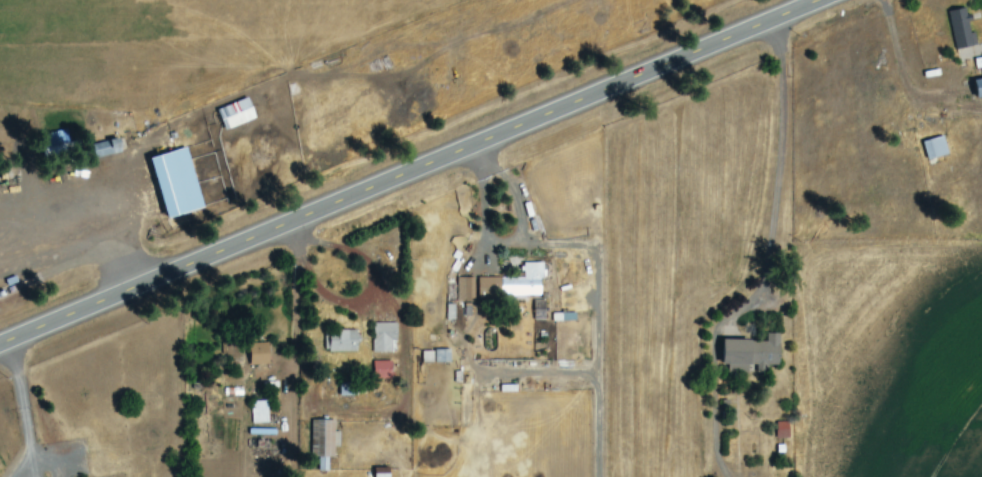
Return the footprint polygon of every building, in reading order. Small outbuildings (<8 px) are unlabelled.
[(956,50),(977,46),(969,8),(949,12),(956,50)] [(219,108),(225,129),(257,120),(251,98),(219,108)] [(950,155),(944,136),(924,142),(929,161),(950,155)] [(117,139),(94,145),(98,158),(120,152),(117,139)] [(188,147),(152,158),(169,218),(205,208),(188,147)] [(544,297),(544,263),(523,263),(523,278),(480,278),(479,297),(544,297)] [(458,301),(476,301),(476,278),(458,278),(458,301)] [(374,353),(393,353),(393,341),(398,341),(398,323),(374,324),(374,353)] [(358,353),(359,330),(340,330),(340,338),(328,338),(328,352),(358,353)] [(725,341),(725,366),(730,366),(730,375),(750,375),(750,366),(758,366),(758,372),(768,372),(768,366),(782,366),(782,333),(769,333),(769,341),(725,341)] [(271,343),(250,344),(251,366),(271,365),(271,343)] [(393,361),(374,362),(375,381),(394,380),(393,361)] [(330,472),(330,458),(337,458),(337,421),(312,420),(312,459),(319,460),(319,472),(330,472)] [(391,468),(376,468),(376,476),(391,476),(391,468)]
